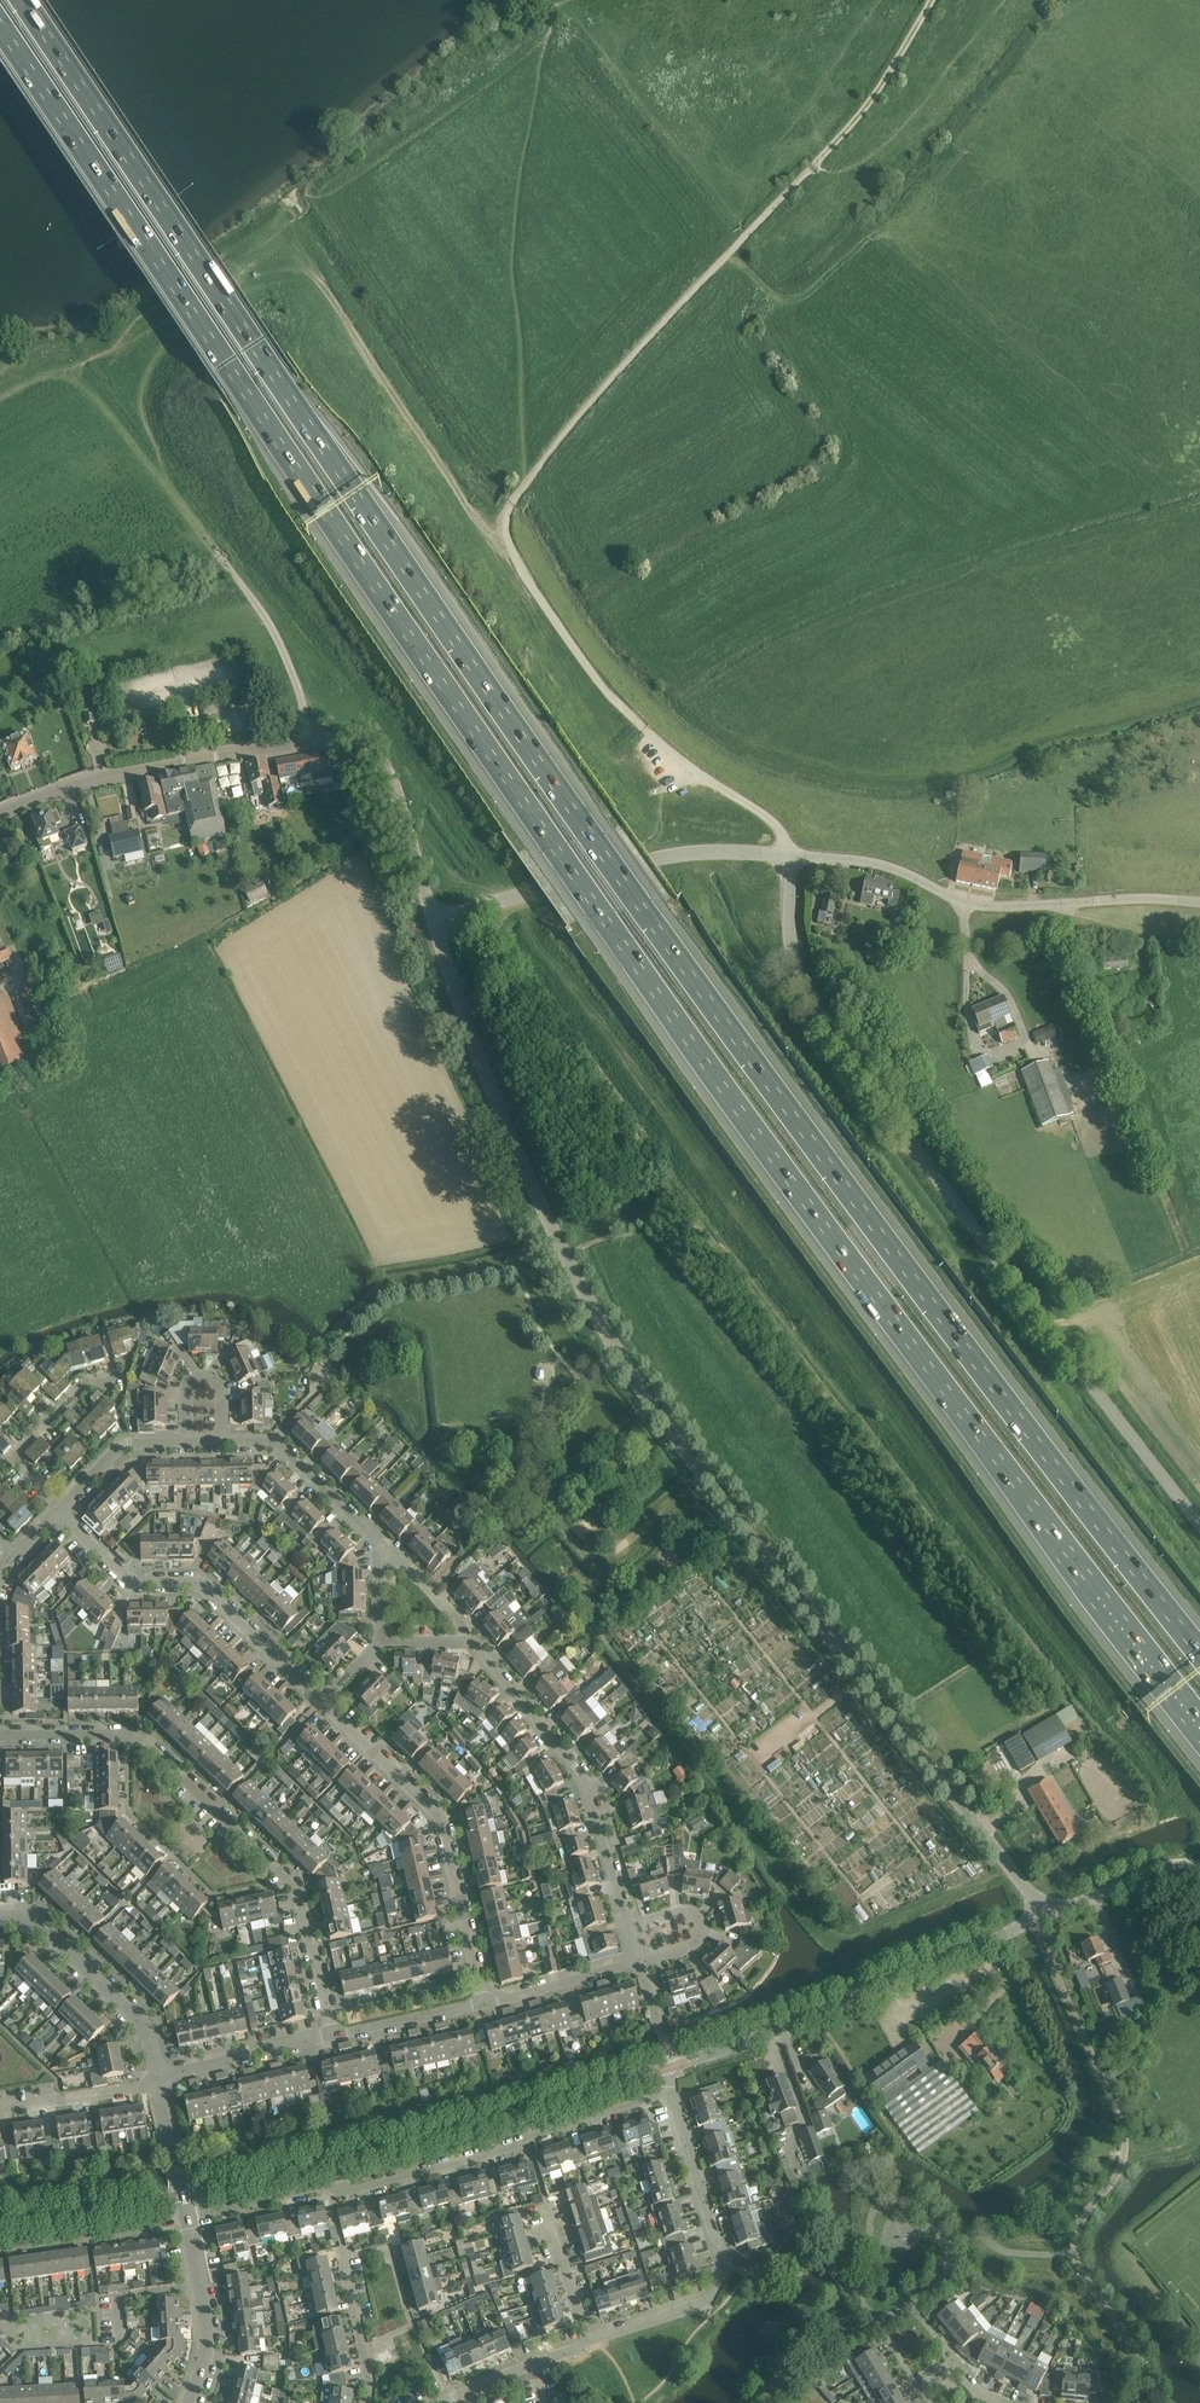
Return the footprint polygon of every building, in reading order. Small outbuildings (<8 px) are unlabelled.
[(61,702),(54,705),(57,711),(64,708),(61,702)] [(93,714),(85,716),(87,724),(95,722),(93,714)] [(22,767),(27,765),(27,764),(37,761),(28,736),(2,746),(11,770),(13,770),(15,770),(20,769),(20,767),(22,766),(22,767)] [(320,754),(276,762),(280,778),(295,776),(296,781),(296,785),(316,781),(318,780),(319,785),(321,785),(333,782),(332,778),(330,768),(323,769),(320,754)] [(247,765),(251,785),(252,785),(254,795),(256,796),(262,795),(263,793),(266,793),(269,807),(282,805),(277,778),(271,779),(267,761),(267,760),(247,765)] [(195,846),(209,843),(208,837),(226,833),(214,779),(217,778),(214,766),(195,769),(159,776),(168,816),(186,812),(192,840),(194,840),(195,846)] [(231,797),(239,796),(239,766),(219,766),(219,784),(219,788),(230,788),(231,797)] [(142,799),(146,818),(147,822),(168,817),(165,802),(162,803),(157,782),(151,783),(150,781),(142,782),(143,785),(141,785),(144,799),(142,799)] [(136,819),(134,808),(127,809),(129,820),(136,819)] [(40,818),(33,821),(38,833),(35,834),(39,843),(42,851),(52,847),(54,846),(56,849),(70,844),(65,833),(59,836),(55,825),(61,823),(57,813),(51,815),(50,814),(49,814),(46,814),(41,816),(40,818)] [(80,827),(65,833),(70,844),(72,852),(87,846),(80,827)] [(113,836),(109,837),(113,858),(124,855),(126,864),(145,860),(144,855),(143,851),(139,831),(130,833),(113,836)] [(207,845),(198,847),(200,855),(208,853),(207,845)] [(977,886),(981,866),(983,856),(963,851),(960,862),(956,882),(977,886)] [(1019,872),(1038,873),(1048,873),(1049,855),(1020,854),(1019,872)] [(981,866),(977,886),(997,890),(997,891),(1000,875),(1009,877),(1013,862),(991,858),(983,856),(981,866)] [(893,884),(867,877),(861,903),(871,905),(873,896),(889,900),(888,906),(896,907),(899,893),(892,891),(893,884)] [(250,901),(267,893),(264,886),(247,895),(250,901)] [(820,911),(818,922),(823,924),(825,912),(832,914),(836,897),(825,895),(825,896),(822,911),(820,911)] [(135,899),(130,896),(127,901),(132,905),(135,899)] [(0,950),(0,962),(10,959),(5,947),(0,950)] [(103,960),(108,974),(123,968),(118,954),(103,960)] [(1103,970),(1128,967),(1127,955),(1102,957),(1103,970)] [(33,1062),(7,994),(0,997),(0,1075),(33,1062)] [(1019,1036),(1013,1023),(1009,1014),(1003,997),(973,1010),(976,1018),(973,1019),(979,1034),(990,1029),(989,1023),(994,1020),(998,1029),(997,1029),(1003,1043),(1004,1043),(1003,1042),(1019,1036)] [(1144,1002),(1130,1002),(1130,1023),(1145,1023),(1144,1002)] [(1051,1027),(1032,1034),(1036,1043),(1054,1037),(1051,1027)] [(987,1056),(971,1063),(976,1075),(992,1069),(987,1056)] [(1048,1061),(1021,1072),(1042,1126),(1069,1115),(1048,1061)] [(181,1323),(168,1331),(172,1336),(172,1337),(176,1343),(178,1345),(177,1344),(182,1340),(184,1343),(189,1343),(189,1346),(189,1352),(203,1352),(203,1329),(203,1319),(194,1319),(194,1323),(181,1323)] [(212,1329),(203,1329),(203,1352),(218,1352),(217,1339),(225,1339),(227,1341),(230,1337),(230,1326),(226,1322),(225,1322),(211,1323),(212,1329)] [(118,1330),(108,1333),(109,1337),(110,1339),(111,1344),(112,1347),(113,1354),(115,1357),(127,1354),(133,1344),(132,1342),(139,1340),(142,1327),(137,1325),(136,1330),(120,1334),(118,1330)] [(89,1343),(78,1346),(84,1366),(104,1360),(103,1356),(113,1354),(112,1347),(111,1344),(110,1339),(102,1341),(104,1346),(101,1347),(99,1340),(98,1336),(88,1339),(89,1343)] [(238,1352),(227,1357),(233,1370),(254,1361),(250,1353),(256,1351),(250,1339),(235,1345),(238,1352)] [(153,1362),(175,1371),(180,1358),(169,1353),(172,1346),(156,1340),(151,1352),(157,1354),(153,1362)] [(34,1363),(33,1364),(38,1369),(39,1368),(63,1393),(70,1385),(63,1378),(70,1371),(74,1369),(84,1366),(78,1346),(77,1346),(72,1343),(69,1348),(68,1349),(68,1350),(67,1352),(68,1356),(71,1358),(71,1359),(66,1360),(56,1371),(47,1363),(47,1357),(41,1357),(40,1357),(34,1357),(34,1363)] [(254,1361),(233,1370),(239,1384),(250,1378),(253,1385),(257,1383),(268,1378),(266,1372),(268,1371),(266,1366),(262,1357),(261,1358),(254,1361)] [(153,1362),(146,1359),(142,1368),(144,1369),(139,1380),(154,1386),(157,1380),(169,1385),(175,1371),(153,1362)] [(26,1372),(18,1379),(33,1394),(41,1386),(55,1401),(63,1393),(38,1369),(33,1364),(26,1372)] [(15,1391),(8,1399),(26,1416),(33,1409),(26,1402),(33,1394),(18,1379),(11,1387),(15,1391)] [(241,1410),(265,1410),(264,1401),(270,1401),(270,1388),(254,1388),(254,1396),(241,1396),(241,1410)] [(143,1403),(144,1411),(167,1411),(167,1397),(154,1397),(154,1390),(137,1390),(137,1403),(143,1403)] [(96,1413),(93,1416),(108,1431),(115,1423),(108,1416),(115,1409),(100,1394),(93,1402),(96,1405),(94,1407),(95,1411),(96,1413)] [(320,1402),(317,1398),(308,1407),(312,1411),(320,1402)] [(44,1405),(41,1401),(37,1405),(44,1412),(48,1408),(44,1405)] [(4,1424),(18,1409),(11,1402),(4,1409),(0,1406),(0,1421),(4,1424)] [(108,1431),(93,1416),(85,1424),(71,1410),(63,1417),(71,1424),(75,1429),(85,1439),(93,1431),(100,1439),(108,1431)] [(265,1410),(241,1410),(242,1424),(254,1424),(254,1432),(271,1431),(271,1418),(265,1418),(265,1410)] [(167,1426),(167,1411),(144,1411),(144,1420),(138,1420),(138,1433),(154,1433),(154,1426),(167,1426)] [(292,1434),(302,1443),(318,1427),(303,1412),(286,1429),(291,1434),(292,1434)] [(34,1424),(27,1417),(23,1422),(30,1429),(34,1424)] [(380,1417),(372,1426),(374,1427),(375,1428),(383,1420),(380,1417)] [(318,1427),(302,1443),(312,1453),(311,1453),(316,1458),(333,1441),(337,1436),(323,1422),(318,1427)] [(70,1439),(63,1447),(78,1461),(85,1454),(78,1446),(85,1439),(75,1429),(68,1437),(70,1439)] [(384,1441),(387,1444),(393,1438),(390,1435),(384,1441)] [(395,1435),(393,1438),(398,1444),(401,1441),(395,1435)] [(4,1454),(11,1446),(0,1436),(0,1450),(4,1454)] [(26,1455),(35,1464),(42,1456),(48,1462),(55,1454),(41,1440),(26,1455)] [(333,1441),(316,1458),(321,1463),(322,1462),(331,1472),(347,1455),(333,1441)] [(71,1469),(78,1461),(63,1447),(56,1455),(71,1469)] [(345,1487),(353,1478),(362,1469),(347,1455),(331,1472),(341,1481),(340,1482),(345,1487)] [(371,1460),(362,1469),(353,1478),(345,1487),(350,1491),(351,1491),(360,1500),(377,1484),(368,1475),(370,1475),(378,1467),(371,1460)] [(419,1469),(424,1464),(420,1460),(413,1467),(417,1471),(419,1469)] [(239,1485),(239,1461),(226,1462),(226,1495),(233,1495),(233,1485),(239,1485)] [(250,1489),(255,1491),(264,1469),(252,1469),(252,1461),(239,1461),(239,1485),(250,1485),(250,1489)] [(161,1486),(161,1462),(147,1463),(147,1481),(142,1483),(146,1492),(149,1490),(150,1486),(161,1486)] [(161,1486),(174,1486),(173,1462),(161,1462),(161,1486)] [(187,1486),(187,1462),(173,1462),(174,1486),(187,1486)] [(200,1462),(187,1462),(187,1486),(200,1486),(200,1462)] [(213,1462),(200,1462),(200,1486),(213,1485),(213,1462)] [(213,1485),(220,1485),(220,1495),(226,1495),(226,1462),(213,1462),(213,1485)] [(423,1475),(429,1470),(425,1466),(419,1471),(423,1475)] [(262,1490),(270,1498),(286,1481),(277,1471),(271,1477),(264,1469),(255,1491),(259,1493),(262,1490)] [(142,1494),(146,1492),(142,1483),(136,1470),(129,1478),(123,1473),(114,1482),(131,1499),(139,1491),(142,1494)] [(4,1506),(8,1510),(16,1503),(25,1494),(17,1487),(12,1493),(8,1489),(12,1484),(8,1481),(4,1485),(1,1488),(0,1488),(0,1489),(0,1506),(4,1506)] [(270,1498),(266,1502),(275,1512),(277,1510),(281,1514),(282,1514),(294,1502),(289,1497),(293,1493),(296,1490),(286,1481),(270,1498)] [(122,1508),(131,1499),(114,1482),(105,1492),(122,1508)] [(377,1484),(360,1500),(370,1510),(369,1511),(374,1515),(383,1507),(391,1498),(377,1484)] [(105,1492),(96,1501),(113,1518),(122,1508),(105,1492)] [(445,1492),(439,1498),(444,1502),(450,1496),(445,1492)] [(16,1503),(8,1510),(16,1518),(9,1525),(16,1533),(31,1518),(23,1511),(32,1502),(25,1494),(16,1503)] [(383,1507),(374,1515),(379,1520),(380,1519),(390,1529),(406,1512),(391,1498),(383,1507)] [(299,1507),(294,1502),(282,1514),(281,1514),(275,1521),(281,1526),(284,1522),(294,1531),(296,1529),(297,1529),(316,1509),(306,1500),(299,1507)] [(104,1527),(113,1518),(96,1501),(86,1511),(92,1516),(85,1523),(99,1537),(106,1529),(104,1527)] [(200,1507),(199,1512),(206,1513),(207,1506),(208,1504),(201,1503),(201,1507),(200,1507)] [(443,1503),(436,1510),(442,1515),(448,1508),(443,1503)] [(299,1526),(297,1529),(306,1538),(302,1543),(307,1548),(311,1543),(324,1531),(325,1529),(320,1524),(322,1522),(325,1519),(316,1509),(299,1526)] [(399,1539),(404,1544),(412,1535),(421,1527),(426,1521),(420,1516),(415,1521),(406,1512),(390,1529),(400,1538),(399,1539)] [(137,1523),(142,1518),(139,1514),(134,1520),(137,1523)] [(137,1523),(134,1520),(129,1525),(132,1528),(137,1523)] [(200,1539),(194,1539),(194,1545),(205,1545),(206,1542),(213,1525),(207,1523),(206,1522),(200,1539)] [(206,1542),(205,1545),(215,1549),(208,1556),(207,1557),(216,1567),(233,1550),(228,1545),(223,1541),(218,1533),(220,1527),(219,1527),(213,1525),(206,1542)] [(253,1529),(263,1538),(266,1534),(257,1525),(253,1529)] [(181,1536),(181,1560),(195,1560),(194,1536),(187,1536),(187,1526),(181,1527),(181,1536)] [(421,1527),(412,1535),(404,1544),(408,1549),(409,1548),(419,1557),(435,1541),(421,1527)] [(324,1531),(311,1543),(316,1548),(319,1546),(329,1555),(345,1538),(335,1529),(332,1532),(328,1536),(324,1531)] [(435,1541),(419,1557),(428,1566),(427,1568),(433,1574),(442,1564),(445,1561),(456,1549),(441,1535),(435,1541)] [(168,1536),(155,1537),(155,1560),(168,1560),(168,1536)] [(168,1560),(181,1560),(181,1536),(168,1536),(168,1560)] [(155,1560),(155,1537),(141,1537),(141,1560),(155,1560)] [(263,1538),(257,1544),(266,1553),(269,1550),(273,1547),(263,1538)] [(345,1538),(329,1555),(337,1563),(329,1571),(331,1573),(357,1561),(352,1551),(355,1548),(345,1538)] [(54,1543),(44,1552),(61,1569),(71,1559),(54,1543)] [(500,1544),(495,1548),(499,1553),(504,1549),(500,1544)] [(115,1552),(119,1556),(124,1551),(120,1547),(115,1552)] [(233,1550),(216,1567),(226,1576),(242,1559),(233,1550)] [(282,1556),(276,1550),(272,1553),(278,1559),(282,1556)] [(44,1552),(35,1562),(52,1578),(61,1569),(44,1552)] [(282,1556),(278,1559),(285,1565),(288,1562),(282,1556)] [(242,1559),(226,1576),(235,1585),(252,1568),(242,1559)] [(331,1573),(326,1575),(326,1585),(342,1585),(366,1585),(365,1572),(361,1572),(355,1572),(355,1569),(360,1568),(357,1561),(331,1573)] [(35,1562),(26,1571),(43,1587),(52,1578),(35,1562)] [(297,1578),(301,1574),(291,1565),(288,1568),(291,1572),(297,1578)] [(465,1585),(454,1594),(463,1605),(485,1586),(491,1581),(483,1571),(481,1573),(474,1565),(456,1580),(460,1584),(462,1582),(465,1580),(468,1583),(465,1585)] [(85,1568),(79,1574),(82,1578),(88,1571),(85,1568)] [(252,1568),(235,1585),(244,1594),(261,1577),(252,1568)] [(19,1584),(15,1596),(36,1604),(37,1600),(36,1598),(46,1590),(43,1587),(26,1571),(16,1581),(19,1584)] [(301,1574),(297,1578),(303,1584),(307,1580),(301,1574)] [(104,1577),(94,1587),(94,1588),(96,1589),(80,1606),(89,1615),(105,1598),(98,1591),(108,1581),(104,1577)] [(244,1594),(254,1603),(270,1586),(261,1577),(244,1594)] [(94,1588),(94,1587),(86,1580),(70,1597),(80,1606),(96,1589),(94,1588)] [(64,1581),(60,1585),(64,1589),(68,1585),(64,1581)] [(254,1603),(263,1613),(284,1591),(274,1582),(270,1586),(254,1603)] [(67,1593),(73,1587),(70,1583),(68,1585),(64,1589),(67,1593)] [(342,1598),(366,1598),(366,1585),(342,1585),(342,1598)] [(494,1596),(485,1586),(463,1605),(471,1615),(485,1604),(489,1609),(508,1594),(503,1588),(494,1596)] [(61,1599),(67,1593),(64,1589),(63,1590),(59,1595),(58,1596),(61,1599)] [(272,1622),(289,1605),(293,1600),(284,1591),(263,1613),(272,1622)] [(507,1608),(516,1601),(509,1593),(508,1594),(489,1609),(494,1615),(480,1626),(489,1636),(514,1616),(507,1608)] [(10,1608),(6,1608),(6,1622),(30,1621),(35,1621),(35,1610),(34,1610),(36,1604),(15,1596),(10,1608)] [(105,1598),(89,1615),(99,1625),(115,1608),(105,1598)] [(366,1612),(366,1598),(342,1598),(342,1612),(339,1612),(339,1619),(356,1619),(356,1612),(366,1612)] [(142,1628),(155,1628),(154,1604),(141,1605),(142,1628)] [(166,1631),(170,1632),(179,1608),(168,1609),(168,1604),(154,1604),(155,1628),(166,1628),(166,1631)] [(142,1628),(141,1605),(128,1605),(128,1628),(142,1628)] [(294,1629),(310,1613),(306,1608),(302,1612),(301,1611),(298,1614),(289,1605),(272,1622),(282,1631),(289,1624),(294,1629)] [(179,1608),(170,1632),(174,1634),(178,1629),(186,1637),(202,1620),(192,1611),(187,1616),(179,1608)] [(514,1616),(489,1636),(498,1647),(511,1636),(515,1641),(533,1627),(535,1625),(522,1609),(514,1616)] [(542,1610),(538,1613),(543,1618),(546,1615),(542,1610)] [(220,1617),(215,1622),(218,1626),(223,1621),(220,1617)] [(67,1619),(60,1626),(65,1641),(77,1628),(67,1619)] [(123,1622),(116,1619),(112,1630),(110,1635),(116,1638),(123,1622)] [(209,1628),(202,1620),(186,1637),(181,1642),(190,1651),(195,1646),(211,1630),(209,1628)] [(30,1621),(6,1622),(6,1635),(30,1634),(30,1621)] [(218,1626),(215,1622),(209,1628),(211,1630),(195,1646),(204,1655),(221,1638),(213,1631),(218,1626)] [(324,1644),(341,1660),(351,1650),(342,1641),(347,1636),(351,1640),(357,1633),(337,1622),(320,1640),(324,1644)] [(520,1646),(507,1657),(515,1668),(533,1653),(525,1642),(537,1632),(533,1627),(515,1641),(520,1646)] [(107,1642),(110,1635),(103,1633),(100,1641),(106,1643),(107,1642)] [(30,1634),(6,1635),(6,1648),(12,1648),(30,1647),(30,1634)] [(242,1639),(238,1635),(233,1641),(237,1644),(242,1639)] [(292,1637),(286,1643),(289,1646),(291,1648),(297,1642),(292,1637)] [(208,1670),(214,1665),(230,1648),(228,1646),(221,1638),(204,1655),(199,1661),(208,1670)] [(585,1639),(579,1643),(583,1648),(585,1650),(590,1645),(585,1639)] [(223,1674),(239,1657),(232,1649),(237,1644),(233,1641),(228,1646),(230,1648),(214,1665),(223,1674)] [(628,1643),(623,1646),(628,1652),(632,1648),(628,1643)] [(341,1660),(324,1644),(318,1651),(313,1647),(304,1656),(316,1668),(321,1662),(330,1671),(341,1660)] [(30,1647),(12,1648),(12,1661),(36,1660),(36,1646),(30,1647)] [(57,1646),(52,1646),(53,1660),(59,1660),(63,1660),(63,1651),(62,1646),(57,1646)] [(533,1653),(515,1668),(524,1678),(537,1667),(542,1672),(555,1662),(550,1656),(542,1663),(533,1653)] [(414,1684),(423,1684),(423,1665),(415,1665),(415,1654),(402,1654),(394,1654),(394,1656),(392,1658),(394,1661),(394,1669),(398,1669),(403,1676),(403,1677),(414,1677),(414,1684)] [(433,1665),(423,1665),(423,1684),(431,1684),(432,1677),(443,1679),(447,1657),(435,1654),(433,1665)] [(82,1656),(68,1656),(68,1663),(74,1663),(74,1669),(82,1669),(82,1662),(82,1656)] [(220,1676),(235,1691),(248,1678),(242,1673),(249,1666),(239,1657),(223,1674),(220,1676)] [(460,1659),(447,1657),(443,1679),(454,1682),(452,1688),(460,1690),(463,1683),(468,1673),(458,1670),(460,1659)] [(546,1678),(533,1689),(542,1699),(560,1684),(568,1678),(571,1675),(558,1660),(558,1659),(555,1662),(542,1672),(546,1678)] [(36,1660),(12,1661),(12,1674),(36,1673),(36,1660)] [(53,1660),(51,1660),(51,1673),(64,1673),(63,1660),(59,1660),(53,1660)] [(185,1663),(181,1668),(186,1673),(190,1669),(185,1663)] [(374,1673),(364,1683),(380,1699),(385,1704),(392,1697),(391,1697),(400,1687),(403,1683),(395,1672),(390,1677),(389,1676),(383,1681),(374,1673)] [(36,1673),(12,1674),(12,1687),(36,1686),(36,1673)] [(258,1674),(243,1690),(252,1700),(268,1684),(258,1674)] [(564,1716),(559,1720),(568,1731),(586,1716),(592,1711),(585,1703),(607,1685),(601,1677),(582,1694),(581,1693),(568,1704),(572,1709),(564,1716)] [(735,1679),(730,1683),(735,1689),(740,1685),(735,1679)] [(471,1689),(463,1683),(460,1690),(455,1700),(461,1705),(465,1699),(474,1706),(488,1688),(477,1680),(471,1689)] [(285,1681),(280,1686),(284,1690),(288,1685),(285,1681)] [(380,1699),(364,1683),(354,1694),(363,1703),(357,1708),(369,1720),(378,1710),(374,1706),(380,1699)] [(268,1684),(252,1700),(248,1704),(257,1713),(277,1693),(279,1695),(284,1690),(280,1686),(275,1691),(268,1684)] [(560,1684),(542,1699),(550,1710),(564,1699),(568,1704),(581,1693),(577,1688),(568,1695),(560,1684)] [(36,1686),(12,1687),(13,1700),(36,1699),(36,1686)] [(627,1692),(622,1687),(617,1691),(621,1697),(627,1692)] [(124,1688),(110,1689),(110,1712),(124,1711),(124,1688)] [(124,1688),(124,1711),(138,1711),(138,1709),(145,1709),(147,1702),(138,1702),(138,1688),(124,1688)] [(474,1706),(469,1711),(484,1723),(499,1711),(491,1704),(498,1695),(488,1688),(474,1706)] [(68,1689),(68,1712),(83,1712),(82,1689),(68,1689)] [(96,1689),(82,1689),(83,1712),(97,1712),(96,1689)] [(96,1689),(97,1712),(110,1712),(110,1689),(96,1689)] [(200,1702),(205,1697),(200,1693),(196,1697),(200,1702)] [(267,1722),(271,1718),(272,1717),(286,1702),(279,1695),(277,1693),(257,1713),(267,1722)] [(225,1701),(220,1696),(215,1701),(220,1706),(225,1701)] [(209,1701),(205,1697),(200,1702),(205,1706),(209,1701)] [(36,1699),(13,1700),(13,1713),(36,1713),(36,1699)] [(147,1702),(145,1709),(150,1713),(148,1715),(158,1725),(174,1708),(164,1699),(154,1709),(147,1702)] [(296,1712),(286,1702),(272,1717),(271,1718),(281,1727),(278,1730),(283,1735),(288,1730),(283,1726),(296,1712)] [(224,1710),(234,1720),(239,1715),(228,1705),(224,1710)] [(505,1705),(499,1711),(484,1723),(482,1724),(495,1740),(501,1736),(509,1728),(505,1723),(513,1715),(505,1705)] [(168,1734),(184,1718),(174,1708),(158,1725),(168,1734)] [(586,1716),(568,1731),(577,1741),(590,1730),(594,1736),(608,1725),(612,1721),(608,1715),(607,1715),(600,1721),(592,1711),(586,1716)] [(215,1717),(220,1721),(224,1716),(220,1712),(215,1717)] [(224,1716),(220,1721),(224,1725),(229,1721),(224,1716)] [(406,1716),(402,1720),(391,1731),(396,1737),(392,1740),(402,1750),(418,1734),(410,1727),(414,1723),(406,1716)] [(1056,1716),(1023,1736),(1033,1753),(1066,1733),(1063,1728),(1056,1716)] [(168,1734),(178,1744),(194,1728),(184,1718),(168,1734)] [(509,1728),(501,1736),(508,1744),(502,1749),(508,1756),(522,1744),(518,1738),(526,1731),(518,1721),(509,1728)] [(599,1741),(586,1752),(594,1762),(618,1743),(609,1733),(612,1730),(608,1725),(594,1736),(599,1741)] [(307,1732),(302,1728),(289,1741),(294,1747),(297,1744),(306,1752),(322,1737),(312,1727),(307,1732)] [(655,1727),(647,1733),(653,1740),(660,1734),(655,1727)] [(204,1737),(194,1728),(178,1744),(188,1754),(204,1737)] [(235,1736),(240,1740),(244,1736),(240,1731),(235,1736)] [(475,1731),(464,1740),(469,1745),(480,1736),(475,1731)] [(339,1734),(334,1739),(338,1743),(343,1738),(339,1734)] [(422,1759),(429,1752),(434,1747),(429,1742),(427,1744),(418,1734),(402,1750),(412,1760),(417,1754),(422,1759)] [(455,1738),(459,1744),(464,1740),(459,1735),(455,1738)] [(1020,1735),(1004,1745),(1020,1772),(1036,1762),(1021,1737),(1020,1735)] [(244,1745),(249,1740),(244,1736),(240,1740),(244,1745)] [(188,1754),(198,1763),(214,1747),(204,1737),(188,1754)] [(322,1737),(306,1752),(302,1757),(312,1766),(331,1746),(333,1748),(338,1743),(334,1739),(329,1744),(322,1737)] [(522,1744),(508,1756),(504,1759),(517,1775),(522,1771),(533,1761),(529,1755),(538,1748),(529,1738),(522,1744)] [(468,1746),(464,1740),(459,1744),(464,1749),(468,1746)] [(621,1767),(634,1756),(641,1750),(635,1743),(628,1750),(629,1751),(627,1753),(618,1742),(618,1743),(594,1762),(603,1773),(616,1762),(621,1767)] [(254,1754),(259,1750),(254,1745),(250,1750),(254,1754)] [(429,1776),(444,1760),(450,1755),(440,1745),(419,1766),(429,1776)] [(318,1778),(325,1771),(341,1755),(333,1748),(331,1746),(312,1766),(309,1769),(318,1778)] [(198,1763),(208,1773),(224,1757),(214,1747),(198,1763)] [(35,1756),(35,1779),(49,1778),(48,1755),(35,1756)] [(63,1755),(48,1755),(49,1778),(63,1778),(63,1755)] [(117,1755),(94,1755),(95,1770),(118,1769),(117,1755)] [(335,1780),(350,1765),(341,1755),(325,1771),(335,1780)] [(7,1778),(3,1778),(3,1786),(21,1786),(21,1779),(21,1756),(6,1756),(7,1778)] [(35,1756),(21,1756),(21,1779),(35,1779),(35,1756)] [(621,1794),(629,1788),(629,1787),(639,1779),(630,1769),(638,1762),(634,1756),(621,1767),(625,1772),(612,1784),(621,1794)] [(233,1766),(224,1757),(208,1773),(217,1783),(233,1766)] [(473,1767),(477,1764),(473,1758),(469,1762),(473,1767)] [(522,1771),(526,1778),(532,1788),(538,1784),(557,1771),(550,1761),(541,1766),(536,1759),(533,1761),(522,1771)] [(429,1776),(438,1785),(453,1770),(444,1760),(429,1776)] [(482,1769),(477,1764),(473,1767),(478,1773),(482,1769)] [(371,1765),(366,1770),(370,1774),(375,1769),(371,1765)] [(217,1783),(228,1793),(244,1776),(233,1766),(217,1783)] [(275,1775),(280,1770),(275,1766),(271,1770),(275,1775)] [(293,1767),(288,1772),(297,1781),(302,1776),(293,1767)] [(361,1775),(354,1768),(338,1783),(348,1793),(363,1777),(365,1779),(370,1774),(366,1770),(361,1775)] [(118,1769),(95,1770),(95,1783),(118,1783),(118,1769)] [(280,1770),(275,1775),(281,1780),(285,1784),(289,1780),(285,1775),(280,1770)] [(448,1794),(463,1779),(453,1770),(438,1785),(448,1794)] [(557,1771),(538,1784),(543,1793),(537,1797),(541,1804),(558,1796),(554,1788),(564,1782),(557,1771)] [(348,1793),(342,1800),(351,1809),(358,1802),(373,1786),(372,1785),(373,1784),(370,1781),(368,1782),(365,1779),(363,1777),(348,1793)] [(642,1777),(639,1779),(629,1787),(629,1788),(634,1793),(637,1790),(639,1792),(640,1798),(624,1803),(628,1816),(657,1807),(653,1794),(651,1795),(648,1786),(646,1786),(644,1784),(647,1782),(642,1777)] [(472,1788),(463,1779),(448,1794),(457,1804),(472,1788)] [(289,1789),(294,1784),(289,1780),(285,1784),(289,1789)] [(233,1798),(243,1808),(259,1791),(249,1781),(233,1798)] [(1049,1781),(1029,1792),(1061,1846),(1078,1836),(1070,1822),(1072,1820),(1049,1781)] [(118,1783),(95,1783),(95,1797),(118,1797),(118,1783)] [(390,1784),(385,1789),(389,1792),(394,1787),(390,1784)] [(310,1786),(306,1790),(316,1800),(320,1796),(310,1786)] [(358,1802),(351,1809),(360,1818),(361,1817),(367,1811),(382,1795),(384,1797),(389,1792),(385,1789),(380,1793),(373,1786),(358,1802)] [(243,1808),(253,1817),(269,1801),(259,1791),(243,1808)] [(300,1799),(305,1803),(309,1799),(305,1794),(300,1799)] [(696,1794),(689,1798),(693,1806),(700,1801),(696,1794)] [(367,1811),(361,1817),(370,1826),(376,1820),(391,1804),(384,1797),(382,1795),(367,1811)] [(465,1812),(462,1813),(465,1826),(487,1821),(494,1820),(491,1806),(484,1795),(464,1807),(465,1812)] [(520,1795),(512,1799),(516,1805),(523,1801),(520,1795)] [(558,1796),(541,1804),(545,1811),(548,1821),(577,1813),(577,1812),(579,1811),(576,1800),(562,1804),(558,1796)] [(88,1797),(85,1797),(85,1811),(95,1811),(100,1811),(100,1824),(110,1820),(116,1818),(116,1811),(118,1811),(118,1797),(95,1797),(88,1797)] [(325,1797),(319,1803),(324,1808),(330,1802),(325,1797)] [(309,1808),(314,1803),(309,1799),(305,1803),(309,1808)] [(253,1817),(263,1827),(279,1810),(269,1801),(253,1817)] [(408,1802),(403,1807),(407,1810),(412,1805),(408,1802)] [(391,1804),(376,1820),(385,1829),(400,1814),(402,1816),(403,1815),(407,1810),(403,1807),(399,1811),(391,1804)] [(659,1827),(657,1822),(661,1820),(657,1807),(628,1816),(632,1829),(651,1823),(653,1829),(659,1827)] [(507,1811),(510,1818),(515,1815),(511,1809),(507,1811)] [(263,1827),(273,1837),(289,1820),(279,1810),(263,1827)] [(343,1817),(338,1812),(333,1816),(339,1821),(343,1817)] [(4,1814),(4,1828),(27,1828),(27,1813),(4,1814)] [(551,1832),(540,1836),(542,1844),(554,1841),(572,1836),(570,1829),(581,1825),(577,1813),(548,1821),(551,1832)] [(324,1823),(329,1818),(324,1814),(320,1818),(324,1823)] [(388,1847),(398,1841),(418,1831),(410,1823),(411,1823),(403,1815),(402,1816),(400,1814),(385,1829),(382,1833),(388,1847)] [(521,1827),(515,1815),(510,1818),(516,1828),(521,1827)] [(110,1820),(95,1826),(106,1837),(116,1847),(132,1830),(122,1820),(120,1822),(116,1818),(110,1820)] [(329,1827),(333,1822),(329,1818),(324,1823),(329,1827)] [(706,1827),(700,1818),(691,1824),(697,1833),(706,1827)] [(273,1837),(283,1846),(298,1830),(289,1820),(273,1837)] [(468,1839),(490,1834),(487,1821),(465,1826),(468,1839)] [(4,1828),(4,1842),(27,1841),(27,1828),(4,1828)] [(354,1836),(357,1833),(352,1828),(349,1831),(354,1836)] [(647,1841),(663,1836),(661,1829),(645,1834),(647,1841)] [(132,1830),(116,1847),(126,1856),(142,1840),(132,1830)] [(283,1846),(292,1856),(308,1839),(298,1830),(283,1846)] [(423,1856),(424,1856),(430,1855),(429,1849),(422,1851),(420,1840),(418,1831),(398,1841),(402,1859),(423,1854),(423,1856)] [(490,1834),(468,1839),(471,1852),(492,1847),(500,1845),(497,1832),(490,1834)] [(58,1836),(60,1841),(66,1839),(63,1833),(58,1836)] [(308,1839),(292,1856),(302,1865),(318,1849),(324,1843),(316,1835),(310,1841),(308,1839)] [(563,1848),(566,1858),(577,1856),(589,1852),(585,1839),(574,1843),(572,1836),(554,1841),(557,1850),(563,1848)] [(66,1839),(60,1841),(63,1847),(69,1845),(66,1839)] [(142,1840),(126,1856),(136,1866),(152,1850),(142,1840)] [(27,1841),(4,1842),(4,1855),(27,1855),(27,1841)] [(318,1849),(302,1865),(313,1875),(314,1874),(319,1878),(335,1869),(327,1861),(329,1859),(328,1858),(333,1853),(324,1845),(319,1850),(318,1849)] [(673,1859),(674,1875),(682,1875),(680,1858),(683,1858),(682,1846),(672,1846),(673,1859)] [(495,1859),(492,1847),(471,1852),(474,1864),(495,1859)] [(622,1848),(621,1849),(624,1859),(631,1857),(628,1847),(627,1847),(622,1848)] [(152,1850),(136,1866),(146,1876),(162,1860),(152,1850)] [(426,1866),(424,1856),(423,1856),(423,1854),(402,1859),(405,1871),(426,1866)] [(27,1855),(4,1855),(4,1869),(27,1869),(36,1869),(36,1855),(27,1855)] [(84,1860),(80,1856),(75,1860),(80,1865),(84,1860)] [(368,1866),(376,1865),(377,1864),(375,1856),(369,1857),(365,1860),(368,1866)] [(579,1863),(577,1856),(566,1858),(559,1861),(561,1870),(568,1868),(571,1878),(593,1872),(589,1859),(579,1863)] [(683,1858),(680,1858),(682,1875),(684,1875),(682,1893),(695,1895),(699,1872),(700,1863),(687,1861),(683,1856),(683,1858)] [(57,1858),(53,1863),(58,1867),(62,1863),(57,1858)] [(474,1864),(477,1877),(498,1872),(495,1859),(474,1864)] [(667,1876),(674,1875),(673,1859),(666,1859),(667,1876)] [(84,1860),(80,1865),(84,1869),(89,1865),(84,1860)] [(53,1863),(49,1867),(53,1871),(55,1870),(58,1867),(53,1863)] [(152,1881),(162,1891),(178,1875),(168,1865),(152,1881)] [(373,1875),(378,1874),(376,1865),(368,1866),(373,1875)] [(522,1867),(525,1880),(535,1878),(532,1865),(522,1867)] [(657,1873),(650,1875),(657,1897),(670,1894),(661,1865),(657,1866),(656,1871),(657,1873)] [(426,1866),(405,1871),(407,1884),(428,1879),(429,1882),(436,1880),(435,1875),(428,1876),(426,1866)] [(103,1872),(107,1876),(111,1872),(107,1867),(103,1872)] [(634,1868),(627,1870),(632,1887),(639,1885),(644,1901),(657,1897),(650,1875),(637,1879),(634,1868)] [(27,1869),(4,1869),(4,1884),(27,1883),(27,1869)] [(320,1884),(318,1885),(321,1898),(343,1893),(340,1879),(338,1880),(335,1869),(319,1878),(320,1884)] [(49,1896),(65,1880),(55,1870),(53,1871),(39,1886),(49,1896)] [(564,1880),(570,1899),(586,1895),(588,1894),(586,1887),(599,1883),(595,1871),(593,1872),(571,1878),(564,1880)] [(724,1888),(735,1875),(730,1871),(719,1883),(724,1888)] [(107,1876),(112,1881),(116,1876),(111,1872),(107,1876)] [(477,1877),(480,1890),(501,1885),(498,1872),(477,1877)] [(699,1872),(695,1895),(708,1897),(712,1874),(699,1872)] [(95,1880),(100,1884),(104,1880),(100,1875),(95,1880)] [(162,1891),(157,1896),(167,1906),(172,1901),(188,1884),(178,1875),(162,1891)] [(735,1875),(724,1888),(730,1893),(741,1880),(735,1875)] [(385,1876),(379,1878),(379,1879),(382,1891),(391,1889),(388,1876),(385,1876)] [(432,1892),(429,1882),(428,1879),(407,1884),(410,1897),(432,1892)] [(49,1896),(59,1906),(75,1889),(65,1880),(49,1896)] [(104,1880),(100,1884),(104,1888),(109,1884),(104,1880)] [(117,1886),(121,1890),(126,1886),(121,1881),(117,1886)] [(172,1901),(182,1911),(198,1894),(188,1884),(172,1901)] [(69,1915),(85,1899),(75,1889),(59,1906),(69,1915)] [(109,1894),(108,1895),(118,1905),(119,1904),(120,1895),(118,1893),(114,1889),(109,1894)] [(505,1903),(502,1890),(481,1895),(484,1908),(505,1903)] [(390,1891),(382,1892),(384,1903),(393,1901),(390,1891)] [(432,1892),(410,1897),(404,1898),(407,1911),(413,1909),(434,1905),(435,1907),(442,1906),(441,1900),(434,1902),(432,1892)] [(321,1898),(324,1912),(346,1907),(343,1893),(321,1898)] [(208,1904),(198,1894),(182,1911),(192,1921),(202,1910),(209,1917),(211,1911),(206,1906),(208,1904)] [(273,1894),(259,1898),(264,1920),(278,1917),(273,1894)] [(577,1907),(580,1917),(602,1911),(599,1899),(588,1902),(586,1895),(570,1899),(568,1900),(570,1909),(577,1907)] [(259,1898),(245,1901),(250,1923),(264,1920),(259,1898)] [(721,1918),(744,1911),(740,1898),(717,1905),(721,1918)] [(69,1915),(79,1925),(95,1909),(85,1899),(69,1915)] [(237,1926),(250,1923),(245,1901),(232,1904),(237,1926)] [(387,1916),(397,1913),(394,1901),(393,1901),(384,1903),(387,1916)] [(143,1911),(147,1906),(143,1902),(138,1906),(143,1911)] [(487,1921),(508,1916),(505,1903),(484,1908),(487,1921)] [(223,1929),(237,1926),(232,1904),(218,1907),(218,1909),(211,1911),(209,1917),(220,1915),(223,1929)] [(438,1918),(435,1907),(434,1905),(413,1909),(416,1923),(438,1918)] [(324,1912),(327,1925),(349,1920),(346,1907),(324,1912)] [(79,1925),(89,1935),(105,1919),(95,1909),(79,1925)] [(140,1914),(135,1910),(130,1914),(135,1919),(140,1914)] [(582,1938),(583,1938),(597,1933),(595,1926),(606,1923),(602,1911),(580,1917),(583,1928),(577,1930),(579,1939),(582,1938)] [(746,1911),(744,1911),(721,1918),(725,1931),(750,1923),(752,1921),(749,1912),(746,1911)] [(152,1921),(157,1916),(152,1912),(148,1916),(152,1921)] [(490,1934),(519,1927),(516,1914),(508,1916),(487,1921),(490,1934)] [(161,1920),(157,1916),(152,1921),(157,1925),(161,1920)] [(149,1924),(145,1919),(140,1924),(145,1928),(149,1924)] [(330,1939),(353,1934),(349,1920),(327,1925),(330,1939)] [(94,1940),(104,1950),(120,1934),(110,1924),(94,1940)] [(149,1924),(145,1928),(149,1933),(154,1928),(149,1924)] [(519,1927),(490,1934),(493,1946),(514,1941),(530,1937),(527,1925),(519,1927)] [(583,1938),(582,1938),(588,1957),(595,1955),(608,1951),(609,1955),(615,1953),(614,1950),(617,1949),(614,1936),(603,1939),(601,1932),(597,1933),(583,1938)] [(546,1934),(548,1941),(549,1947),(550,1946),(554,1945),(551,1933),(546,1934)] [(114,1960),(130,1943),(120,1934),(104,1950),(114,1960)] [(740,1941),(756,1946),(758,1939),(742,1934),(740,1941)] [(282,1947),(288,1946),(288,1942),(287,1940),(281,1941),(280,1937),(268,1939),(270,1950),(282,1947)] [(1097,1938),(1081,1945),(1088,1961),(1096,1958),(1099,1967),(1111,1962),(1108,1953),(1104,1954),(1097,1938)] [(169,1943),(165,1939),(160,1943),(165,1948),(169,1943)] [(514,1941),(493,1946),(496,1959),(517,1954),(514,1941)] [(740,1941),(738,1948),(755,1953),(756,1946),(740,1941)] [(722,1942),(712,1952),(728,1969),(734,1964),(737,1967),(740,1970),(757,1955),(759,1956),(761,1947),(756,1946),(755,1953),(738,1948),(734,1952),(736,1954),(734,1955),(732,1954),(722,1942)] [(114,1960),(124,1970),(140,1953),(130,1943),(114,1960)] [(169,1943),(165,1948),(169,1952),(174,1947),(169,1943)] [(211,1946),(208,1952),(217,1956),(220,1949),(211,1946)] [(549,1947),(545,1948),(548,1960),(553,1959),(550,1946),(549,1947)] [(448,1949),(434,1952),(439,1974),(453,1971),(448,1949)] [(289,1950),(267,1955),(270,1969),(292,1964),(289,1950)] [(420,1955),(425,1977),(439,1974),(434,1952),(420,1955)] [(525,1952),(517,1954),(496,1959),(499,1972),(520,1967),(528,1965),(525,1952)] [(728,1969),(712,1952),(702,1961),(718,1978),(728,1969)] [(124,1970),(134,1979),(150,1963),(140,1953),(124,1970)] [(420,1955),(407,1958),(412,1980),(425,1977),(420,1955)] [(26,1981),(41,1966),(31,1956),(16,1971),(22,1977),(14,1985),(18,1989),(26,1981)] [(180,1962),(184,1967),(189,1962),(184,1958),(180,1962)] [(393,1961),(398,1983),(412,1980),(407,1958),(393,1961)] [(548,1960),(543,1961),(546,1974),(556,1972),(553,1959),(548,1960)] [(365,1960),(351,1963),(353,1970),(358,1993),(371,1990),(367,1967),(365,1960)] [(393,1961),(380,1964),(385,1986),(398,1983),(393,1961)] [(189,1962),(184,1967),(189,1971),(193,1967),(189,1962)] [(134,1979),(144,1989),(160,1972),(150,1963),(134,1979)] [(270,1969),(273,1983),(296,1978),(292,1964),(270,1969)] [(367,1967),(371,1990),(385,1986),(380,1964),(367,1967)] [(1080,1965),(1072,1968),(1077,1981),(1084,1978),(1080,1965)] [(36,1991),(51,1976),(41,1966),(26,1981),(32,1986),(23,1995),(28,1999),(36,1991)] [(520,1967),(499,1972),(502,1985),(523,1980),(520,1967)] [(700,1996),(698,1989),(692,1967),(679,1971),(685,1993),(687,2000),(700,1996)] [(358,1993),(353,1970),(339,1974),(344,1996),(358,1993)] [(670,1991),(664,1993),(669,2009),(676,2007),(673,1997),(685,1993),(679,1971),(665,1974),(670,1991)] [(144,1989),(154,1998),(170,1982),(160,1972),(144,1989)] [(46,2000),(61,1985),(51,1976),(36,1991),(42,1996),(33,2004),(38,2009),(46,2000)] [(712,1976),(706,1979),(714,1994),(716,1998),(718,2001),(719,2004),(726,2000),(720,1991),(712,1976)] [(296,1978),(273,1983),(276,1996),(299,1991),(296,1978)] [(743,1978),(740,1981),(743,1984),(745,1987),(748,1984),(746,1981),(743,1978)] [(1129,2001),(1120,1978),(1106,1984),(1115,2006),(1129,2001)] [(714,1994),(706,1979),(699,1983),(708,1998),(714,1994)] [(178,1994),(180,1992),(170,1982),(154,1998),(164,2008),(178,1994)] [(187,1984),(183,1989),(187,1993),(191,1989),(187,1984)] [(633,1984),(619,1988),(626,2010),(640,2006),(639,2003),(645,2002),(643,1995),(637,1997),(633,1984)] [(61,1985),(46,2000),(51,2005),(43,2014),(48,2018),(56,2010),(71,1995),(61,1985)] [(613,2014),(626,2010),(619,1988),(606,1992),(613,2014)] [(183,1989),(180,1992),(178,1994),(183,1998),(187,1993),(183,1989)] [(276,1996),(279,2010),(302,2004),(299,1991),(276,1996)] [(606,1992),(593,1996),(599,2018),(613,2014),(606,1992)] [(586,2022),(599,2018),(593,1996),(579,2000),(583,2014),(576,2016),(578,2022),(582,2020),(585,2020),(586,2022)] [(70,2023),(85,2008),(74,1998),(59,2013),(65,2019),(57,2027),(61,2032),(70,2023)] [(279,2010),(283,2024),(305,2018),(302,2004),(279,2010)] [(565,2005),(551,2009),(558,2031),(571,2027),(572,2030),(571,2030),(574,2039),(582,2036),(581,2031),(578,2022),(576,2016),(569,2018),(565,2005)] [(80,2033),(94,2018),(85,2008),(70,2023),(75,2029),(67,2037),(71,2041),(80,2033)] [(228,2012),(234,2035),(247,2031),(242,2009),(228,2012)] [(551,2009),(538,2013),(545,2035),(558,2031),(551,2009)] [(215,2015),(220,2038),(234,2035),(228,2012),(215,2015)] [(538,2013),(525,2017),(531,2039),(545,2035),(538,2013)] [(202,2019),(207,2041),(220,2038),(215,2015),(202,2019)] [(525,2017),(512,2020),(518,2042),(531,2039),(525,2017)] [(672,2028),(680,2025),(677,2017),(669,2020),(672,2028)] [(94,2018),(80,2033),(85,2038),(77,2047),(81,2051),(89,2042),(90,2043),(104,2027),(94,2018)] [(188,2022),(193,2044),(207,2041),(202,2019),(188,2022)] [(512,2020),(499,2024),(505,2046),(518,2042),(512,2020)] [(188,2022),(174,2025),(179,2047),(193,2044),(188,2022)] [(491,2051),(505,2046),(499,2024),(485,2029),(489,2042),(481,2044),(483,2050),(490,2048),(491,2051)] [(25,2032),(19,2038),(25,2045),(31,2039),(25,2032)] [(471,2032),(457,2035),(462,2057),(476,2054),(476,2052),(483,2050),(481,2044),(475,2046),(471,2032)] [(968,2040),(961,2047),(975,2062),(978,2060),(991,2074),(1003,2063),(976,2033),(968,2040)] [(457,2035),(444,2038),(449,2060),(462,2057),(457,2035)] [(444,2038),(431,2041),(435,2063),(449,2060),(444,2038)] [(36,2039),(29,2047),(38,2055),(45,2048),(36,2039)] [(431,2041),(417,2044),(422,2066),(435,2063),(431,2041)] [(912,2043),(863,2079),(882,2104),(910,2084),(906,2078),(920,2068),(927,2063),(912,2043)] [(417,2044),(404,2047),(409,2069),(422,2066),(417,2044)] [(89,2067),(100,2064),(121,2060),(118,2046),(98,2050),(99,2058),(88,2061),(89,2067)] [(395,2072),(409,2069),(404,2047),(390,2050),(393,2064),(385,2065),(387,2071),(394,2070),(395,2072)] [(375,2052),(361,2055),(366,2078),(380,2075),(380,2073),(382,2073),(385,2087),(390,2086),(387,2072),(387,2071),(385,2065),(378,2067),(375,2052)] [(568,2062),(575,2059),(573,2053),(566,2055),(568,2062)] [(352,2081),(366,2078),(361,2055),(348,2058),(352,2081)] [(334,2062),(339,2084),(340,2084),(352,2081),(348,2058),(334,2062)] [(124,2074),(121,2060),(100,2064),(102,2072),(90,2074),(93,2088),(108,2085),(106,2078),(124,2074)] [(814,2105),(814,2106),(817,2113),(818,2113),(818,2115),(811,2117),(817,2134),(832,2128),(826,2112),(825,2112),(824,2109),(845,2094),(841,2088),(844,2086),(838,2077),(840,2075),(835,2068),(833,2069),(827,2060),(810,2072),(825,2095),(817,2100),(816,2101),(815,2101),(815,2102),(815,2103),(814,2104),(814,2105)] [(977,2112),(941,2061),(910,2084),(882,2104),(918,2155),(977,2112)] [(321,2070),(314,2071),(316,2080),(318,2086),(320,2095),(328,2093),(340,2090),(341,2090),(340,2084),(339,2084),(334,2062),(320,2065),(321,2070)] [(292,2071),(297,2093),(311,2090),(310,2088),(318,2086),(316,2080),(309,2082),(306,2067),(292,2071)] [(278,2074),(284,2096),(297,2093),(292,2071),(278,2074)] [(265,2077),(270,2099),(284,2096),(278,2074),(265,2077)] [(785,2126),(795,2123),(796,2120),(792,2109),(795,2108),(783,2076),(767,2082),(774,2099),(767,2102),(772,2115),(779,2113),(779,2114),(780,2114),(785,2126)] [(252,2080),(257,2102),(270,2099),(265,2077),(252,2080)] [(252,2080),(238,2083),(238,2086),(243,2109),(244,2109),(243,2105),(257,2102),(252,2080)] [(696,2110),(697,2113),(716,2107),(712,2094),(723,2091),(721,2084),(699,2091),(701,2097),(690,2101),(693,2111),(696,2110)] [(243,2109),(238,2086),(225,2090),(230,2112),(243,2109)] [(230,2112),(225,2090),(212,2093),(217,2115),(230,2112)] [(217,2115),(212,2093),(198,2096),(203,2118),(217,2115)] [(203,2118),(198,2096),(184,2099),(189,2121),(203,2118)] [(129,2109),(132,2130),(140,2129),(142,2141),(148,2140),(146,2128),(147,2128),(143,2107),(135,2108),(134,2105),(131,2105),(131,2104),(128,2104),(129,2109)] [(113,2107),(114,2111),(118,2132),(126,2131),(128,2143),(134,2142),(132,2130),(129,2109),(120,2110),(120,2107),(117,2107),(117,2106),(113,2107)] [(699,2117),(695,2118),(698,2128),(703,2126),(705,2133),(711,2131),(726,2126),(724,2119),(720,2120),(716,2107),(697,2113),(699,2117)] [(120,2145),(118,2132),(114,2111),(106,2112),(106,2109),(102,2110),(102,2108),(99,2109),(100,2113),(102,2132),(95,2133),(97,2148),(105,2147),(103,2135),(112,2134),(113,2146),(120,2145)] [(70,2113),(71,2118),(75,2139),(83,2138),(85,2150),(91,2149),(89,2137),(86,2115),(77,2117),(77,2113),(74,2114),(73,2113),(70,2113)] [(76,2151),(75,2139),(71,2118),(63,2119),(62,2116),(59,2116),(59,2115),(56,2115),(57,2120),(56,2120),(59,2138),(52,2140),(54,2155),(62,2154),(60,2141),(68,2140),(70,2152),(76,2151)] [(634,2122),(641,2145),(641,2146),(654,2142),(656,2147),(663,2145),(656,2124),(650,2126),(646,2115),(636,2118),(637,2121),(634,2122)] [(27,2120),(28,2124),(31,2146),(40,2144),(41,2157),(48,2156),(46,2143),(43,2122),(34,2123),(34,2120),(30,2121),(30,2119),(27,2120)] [(616,2136),(621,2151),(641,2145),(634,2122),(630,2123),(629,2120),(619,2123),(623,2134),(616,2136)] [(31,2146),(28,2124),(20,2126),(19,2122),(16,2123),(16,2122),(13,2122),(13,2126),(16,2145),(9,2146),(11,2161),(19,2160),(17,2148),(25,2147),(27,2159),(33,2158),(31,2146)] [(707,2139),(702,2140),(705,2150),(709,2149),(710,2153),(728,2147),(735,2145),(731,2132),(728,2133),(726,2126),(711,2131),(705,2133),(707,2139)] [(598,2134),(594,2135),(600,2153),(601,2158),(602,2159),(622,2153),(621,2151),(616,2136),(610,2138),(606,2127),(596,2130),(598,2134)] [(824,2156),(813,2128),(800,2133),(810,2161),(824,2156)] [(887,2137),(881,2131),(875,2138),(882,2144),(887,2137)] [(583,2147),(577,2149),(581,2164),(588,2162),(601,2158),(600,2153),(594,2135),(591,2136),(590,2132),(579,2136),(583,2147)] [(558,2146),(554,2147),(560,2165),(573,2161),(575,2166),(581,2164),(577,2149),(570,2151),(567,2140),(557,2143),(558,2146)] [(542,2153),(535,2156),(537,2161),(542,2176),(561,2170),(554,2147),(551,2148),(550,2145),(540,2148),(542,2153)] [(711,2156),(707,2157),(711,2167),(716,2166),(717,2172),(724,2170),(739,2166),(737,2159),(732,2160),(728,2147),(710,2153),(711,2156)] [(515,2166),(512,2167),(517,2185),(518,2190),(538,2184),(532,2162),(525,2164),(524,2160),(514,2162),(515,2166)] [(643,2168),(647,2181),(666,2174),(664,2168),(667,2167),(665,2161),(643,2168)] [(517,2185),(512,2167),(508,2168),(507,2164),(497,2167),(500,2178),(493,2180),(498,2195),(505,2193),(503,2189),(517,2185)] [(719,2179),(715,2180),(718,2190),(721,2189),(722,2193),(741,2187),(737,2174),(741,2172),(739,2166),(724,2170),(717,2172),(719,2179)] [(475,2177),(471,2177),(476,2196),(478,2200),(498,2195),(493,2180),(487,2181),(484,2170),(474,2173),(475,2177)] [(668,2181),(666,2174),(647,2181),(651,2193),(673,2186),(671,2180),(668,2181)] [(453,2190),(457,2206),(478,2200),(476,2196),(471,2177),(468,2178),(467,2175),(457,2178),(460,2189),(453,2190)] [(451,2207),(457,2206),(453,2190),(447,2192),(444,2181),(434,2184),(435,2187),(431,2188),(436,2207),(449,2203),(451,2207)] [(423,2210),(436,2207),(431,2188),(428,2189),(427,2185),(417,2188),(420,2199),(413,2201),(417,2216),(424,2214),(423,2210)] [(723,2196),(720,2197),(723,2207),(728,2206),(730,2212),(758,2203),(756,2196),(751,2198),(747,2185),(741,2187),(722,2193),(723,2196)] [(566,2206),(589,2199),(585,2186),(566,2192),(568,2199),(564,2200),(566,2206)] [(673,2186),(651,2193),(654,2205),(655,2206),(672,2200),(674,2200),(672,2193),(675,2192),(673,2186)] [(395,2198),(391,2199),(396,2217),(409,2214),(410,2218),(417,2216),(413,2201),(407,2203),(404,2192),(394,2194),(395,2198)] [(383,2221),(396,2217),(391,2199),(388,2200),(387,2196),(376,2199),(379,2210),(373,2212),(377,2227),(384,2225),(383,2221)] [(541,2196),(531,2198),(533,2204),(542,2202),(541,2196)] [(571,2211),(573,2217),(600,2209),(596,2197),(589,2199),(566,2206),(568,2212),(571,2211)] [(654,2205),(651,2206),(653,2213),(657,2226),(680,2219),(679,2216),(682,2215),(679,2205),(674,2206),(672,2200),(655,2206),(654,2205)] [(314,2227),(315,2233),(329,2230),(328,2229),(336,2227),(332,2212),(325,2213),(323,2202),(313,2204),(313,2208),(310,2209),(314,2227)] [(370,2229),(377,2227),(373,2212),(367,2213),(364,2202),(353,2205),(354,2208),(351,2209),(356,2228),(369,2225),(370,2229)] [(732,2218),(727,2220),(730,2230),(734,2229),(735,2232),(760,2224),(756,2211),(760,2210),(758,2203),(730,2212),(732,2218)] [(314,2227),(310,2209),(306,2209),(305,2206),(295,2208),(298,2220),(291,2221),(295,2236),(302,2235),(301,2231),(314,2227)] [(342,2232),(356,2228),(351,2209),(347,2210),(346,2207),(336,2209),(342,2232)] [(572,2225),(574,2231),(603,2221),(600,2209),(573,2217),(575,2224),(572,2225)] [(288,2238),(295,2236),(291,2221),(285,2222),(282,2211),(272,2213),(273,2217),(269,2218),(274,2237),(287,2234),(288,2238)] [(499,2222),(502,2235),(523,2229),(519,2216),(511,2218),(509,2211),(495,2215),(497,2222),(499,2222)] [(635,2212),(628,2214),(630,2221),(637,2219),(635,2212)] [(274,2237),(269,2218),(266,2219),(265,2215),(255,2217),(257,2229),(251,2230),(254,2245),(261,2244),(260,2240),(274,2237)] [(680,2219),(657,2226),(664,2246),(685,2240),(683,2233),(688,2232),(685,2222),(681,2223),(680,2219)] [(248,2247),(254,2245),(251,2230),(244,2232),(242,2220),(231,2223),(232,2226),(229,2227),(233,2246),(235,2255),(249,2252),(248,2247)] [(581,2242),(607,2234),(603,2221),(574,2231),(576,2237),(579,2236),(581,2242)] [(762,2223),(760,2224),(735,2232),(736,2236),(732,2237),(736,2247),(747,2243),(749,2250),(773,2242),(770,2235),(766,2236),(762,2223)] [(219,2249),(233,2246),(229,2227),(225,2228),(224,2224),(214,2226),(219,2249)] [(502,2235),(495,2236),(499,2249),(526,2242),(523,2229),(502,2235)] [(582,2256),(584,2256),(586,2262),(614,2254),(607,2234),(581,2242),(583,2249),(580,2250),(582,2256)] [(159,2240),(145,2242),(148,2262),(162,2260),(159,2240)] [(670,2266),(674,2265),(693,2259),(691,2256),(695,2254),(692,2244),(687,2246),(685,2240),(664,2246),(670,2266)] [(145,2242),(132,2243),(135,2263),(148,2262),(145,2242)] [(402,2247),(405,2260),(425,2255),(422,2242),(402,2247)] [(529,2254),(526,2242),(499,2249),(502,2262),(529,2254)] [(132,2243),(120,2245),(122,2265),(123,2272),(136,2270),(135,2263),(132,2243)] [(120,2245),(107,2247),(109,2267),(122,2265),(120,2245)] [(465,2250),(464,2245),(457,2247),(459,2258),(467,2256),(465,2250)] [(107,2247),(93,2249),(96,2269),(109,2267),(107,2247)] [(90,2270),(87,2250),(74,2252),(77,2272),(90,2270)] [(77,2272),(74,2252),(61,2253),(64,2274),(77,2272)] [(64,2274),(61,2253),(48,2255),(51,2276),(64,2274)] [(318,2260),(317,2253),(302,2256),(304,2264),(306,2263),(309,2276),(329,2271),(327,2258),(318,2260)] [(472,2269),(478,2268),(476,2261),(480,2260),(479,2254),(469,2257),(472,2269)] [(500,2262),(505,2279),(515,2276),(514,2273),(533,2267),(529,2254),(502,2262),(500,2262)] [(51,2276),(48,2255),(35,2257),(38,2278),(51,2276)] [(409,2273),(429,2268),(425,2255),(405,2260),(409,2273)] [(38,2278),(35,2257),(22,2259),(25,2279),(38,2278)] [(25,2279),(22,2259),(9,2261),(12,2281),(25,2279)] [(693,2259),(674,2265),(678,2278),(674,2279),(676,2286),(697,2280),(695,2273),(700,2271),(697,2261),(694,2262),(693,2259)] [(239,2270),(237,2263),(223,2266),(225,2273),(239,2270)] [(584,2267),(586,2273),(599,2269),(597,2263),(584,2267)] [(436,2266),(429,2268),(409,2273),(412,2285),(439,2278),(436,2266)] [(477,2287),(482,2286),(478,2268),(472,2269),(477,2287)] [(309,2276),(302,2278),(305,2290),(312,2289),(332,2284),(329,2271),(309,2276)] [(524,2280),(527,2293),(554,2286),(551,2273),(524,2280)] [(655,2274),(647,2276),(650,2283),(657,2280),(655,2274)] [(228,2285),(224,2286),(225,2292),(249,2288),(247,2275),(236,2277),(227,2278),(228,2285)] [(628,2276),(616,2280),(625,2309),(631,2307),(630,2304),(637,2302),(631,2283),(628,2276)] [(439,2278),(412,2285),(415,2298),(436,2293),(442,2291),(439,2278)] [(644,2303),(650,2301),(643,2279),(631,2283),(637,2302),(643,2300),(644,2303)] [(625,2309),(616,2280),(603,2283),(606,2291),(612,2310),(618,2308),(619,2311),(625,2309)] [(501,2291),(499,2283),(490,2286),(492,2293),(501,2291)] [(335,2297),(332,2284),(312,2289),(315,2301),(335,2297)] [(527,2293),(531,2305),(538,2303),(558,2298),(554,2286),(527,2293)] [(249,2288),(225,2292),(226,2298),(230,2297),(231,2304),(233,2304),(262,2299),(261,2292),(258,2292),(249,2293),(249,2288)] [(606,2291),(593,2295),(600,2317),(606,2315),(605,2312),(612,2310),(606,2291)] [(488,2292),(472,2299),(475,2304),(490,2297),(488,2292)] [(981,2292),(979,2294),(979,2293),(971,2300),(974,2304),(982,2297),(984,2296),(981,2292)] [(439,2305),(436,2293),(415,2298),(419,2311),(427,2309),(429,2315),(445,2308),(444,2303),(439,2305)] [(93,2294),(80,2296),(81,2302),(82,2308),(88,2307),(95,2306),(93,2294)] [(48,2298),(49,2306),(67,2303),(66,2295),(48,2298)] [(335,2297),(315,2301),(318,2315),(338,2310),(335,2297)] [(982,2297),(974,2304),(977,2308),(985,2302),(982,2297)] [(538,2303),(541,2316),(561,2311),(558,2298),(538,2303)] [(234,2310),(231,2311),(232,2317),(255,2314),(254,2308),(260,2307),(263,2306),(262,2299),(233,2304),(234,2310)] [(472,2299),(460,2305),(462,2309),(463,2309),(468,2307),(472,2315),(478,2312),(475,2304),(472,2299)] [(942,2313),(937,2317),(942,2324),(938,2327),(941,2331),(967,2310),(958,2299),(946,2309),(942,2313)] [(178,2300),(158,2302),(159,2315),(179,2314),(178,2300)] [(1031,2316),(1037,2306),(1030,2303),(1025,2313),(1031,2316)] [(451,2314),(462,2309),(460,2305),(448,2310),(451,2314)] [(1031,2316),(1039,2321),(1044,2312),(1045,2310),(1037,2306),(1031,2316)] [(955,2338),(975,2320),(976,2320),(967,2310),(941,2331),(944,2335),(948,2331),(955,2338)] [(540,2330),(534,2332),(536,2338),(547,2335),(545,2329),(565,2324),(561,2311),(541,2316),(536,2318),(540,2330)] [(255,2314),(232,2317),(233,2323),(236,2323),(237,2329),(257,2327),(263,2326),(264,2326),(263,2313),(255,2314)] [(179,2314),(159,2315),(160,2328),(180,2327),(179,2314)] [(340,2318),(312,2325),(314,2332),(311,2333),(312,2338),(314,2338),(343,2331),(340,2318)] [(506,2328),(511,2325),(508,2318),(503,2321),(506,2328)] [(955,2347),(958,2351),(966,2359),(981,2341),(987,2334),(975,2320),(955,2338),(959,2344),(955,2347)] [(426,2321),(420,2324),(424,2332),(430,2329),(426,2321)] [(486,2330),(489,2336),(497,2355),(509,2350),(501,2331),(495,2334),(490,2322),(484,2325),(486,2330)] [(278,2338),(286,2337),(285,2330),(284,2323),(279,2324),(277,2324),(277,2330),(278,2338)] [(511,2339),(518,2336),(513,2324),(511,2325),(506,2328),(511,2339)] [(238,2336),(234,2337),(235,2343),(259,2340),(265,2339),(263,2326),(257,2327),(237,2329),(238,2336)] [(160,2328),(151,2329),(152,2342),(161,2342),(166,2341),(181,2340),(180,2327),(160,2328)] [(477,2342),(485,2361),(497,2355),(489,2336),(486,2330),(474,2335),(477,2342)] [(343,2331),(314,2338),(317,2351),(321,2350),(346,2344),(343,2331)] [(1046,2344),(1051,2335),(1046,2332),(1041,2341),(1046,2344)] [(981,2341),(966,2359),(975,2366),(979,2368),(982,2363),(989,2367),(1003,2341),(987,2334),(981,2341)] [(1051,2335),(1046,2344),(1050,2346),(1055,2337),(1051,2335)] [(461,2338),(449,2343),(461,2371),(473,2366),(465,2347),(461,2338)] [(162,2353),(172,2363),(181,2353),(184,2353),(183,2340),(181,2340),(166,2341),(167,2348),(162,2353)] [(259,2340),(235,2343),(236,2349),(240,2349),(241,2356),(261,2353),(259,2340)] [(998,2378),(1015,2347),(1004,2341),(1003,2341),(989,2367),(997,2371),(994,2376),(998,2378)] [(477,2342),(465,2347),(473,2366),(485,2361),(477,2342)] [(2,2347),(3,2347),(12,2357),(16,2353),(6,2343),(2,2347)] [(126,2343),(123,2346),(128,2351),(131,2347),(126,2343)] [(449,2377),(461,2371),(449,2343),(448,2343),(449,2345),(437,2350),(440,2355),(433,2358),(439,2372),(445,2369),(449,2377)] [(346,2344),(321,2350),(323,2362),(328,2361),(349,2357),(346,2344)] [(853,2353),(853,2354),(857,2360),(848,2366),(851,2369),(849,2371),(852,2376),(855,2376),(855,2377),(885,2360),(882,2356),(877,2358),(873,2351),(871,2352),(867,2345),(853,2353)] [(123,2346),(119,2350),(125,2355),(128,2351),(123,2346)] [(158,2349),(149,2359),(164,2373),(172,2363),(162,2353),(158,2349)] [(23,2352),(8,2367),(12,2371),(25,2358),(24,2352),(23,2352)] [(1022,2361),(1013,2379),(1020,2383),(1017,2388),(1021,2390),(1037,2360),(1038,2359),(1027,2353),(1022,2361)] [(1011,2355),(998,2378),(1003,2380),(1005,2375),(1013,2379),(1022,2361),(1011,2355)] [(352,2370),(349,2357),(328,2361),(321,2363),(324,2376),(325,2376),(326,2382),(346,2381),(344,2372),(352,2370)] [(149,2359),(140,2369),(155,2383),(164,2373),(149,2359)] [(885,2360),(855,2377),(862,2389),(869,2384),(887,2374),(882,2366),(887,2364),(885,2360)] [(1037,2360),(1021,2390),(1026,2392),(1028,2387),(1036,2391),(1037,2390),(1040,2392),(1040,2396),(1048,2397),(1049,2381),(1042,2381),(1048,2369),(1047,2366),(1037,2360)] [(233,2378),(256,2384),(259,2371),(239,2366),(238,2373),(234,2372),(233,2378)] [(8,2367),(3,2371),(7,2375),(12,2371),(8,2367)] [(1061,2399),(1074,2400),(1076,2376),(1077,2368),(1064,2367),(1063,2370),(1056,2369),(1054,2389),(1061,2390),(1061,2399)] [(140,2369),(131,2379),(136,2383),(147,2392),(155,2383),(140,2369)] [(1088,2392),(1096,2393),(1097,2373),(1084,2372),(1083,2377),(1076,2376),(1074,2400),(1087,2402),(1088,2392)] [(869,2384),(862,2389),(869,2400),(898,2382),(896,2378),(891,2381),(887,2374),(869,2384)] [(235,2385),(233,2392),(252,2397),(256,2384),(233,2378),(231,2384),(235,2385)] [(321,2402),(331,2402),(333,2402),(352,2402),(353,2392),(345,2391),(346,2381),(326,2382),(323,2382),(321,2402)] [(869,2400),(871,2402),(889,2402),(900,2396),(896,2389),(900,2386),(898,2382),(869,2400)] [(98,2384),(99,2402),(112,2402),(111,2383),(98,2384)] [(111,2383),(112,2402),(123,2402),(125,2402),(124,2388),(125,2388),(124,2383),(111,2383)] [(124,2388),(125,2402),(138,2402),(147,2392),(136,2383),(131,2388),(125,2388),(124,2388)] [(84,2385),(85,2402),(99,2402),(98,2384),(84,2385)] [(66,2402),(80,2402),(79,2385),(65,2386),(66,2402)] [(825,2396),(829,2393),(823,2385),(819,2388),(825,2396)] [(40,2402),(53,2402),(52,2386),(39,2387),(40,2402)] [(53,2402),(66,2402),(65,2386),(52,2386),(53,2402)] [(39,2387),(26,2388),(27,2402),(40,2402),(39,2387)] [(26,2388),(13,2389),(14,2402),(27,2402),(26,2388)] [(13,2389),(0,2389),(0,2395),(0,2402),(14,2402),(13,2389)] [(233,2392),(231,2398),(228,2397),(226,2402),(251,2402),(252,2397),(233,2392)] [(831,2402),(833,2402),(836,2401),(829,2393),(825,2396),(831,2402)]
